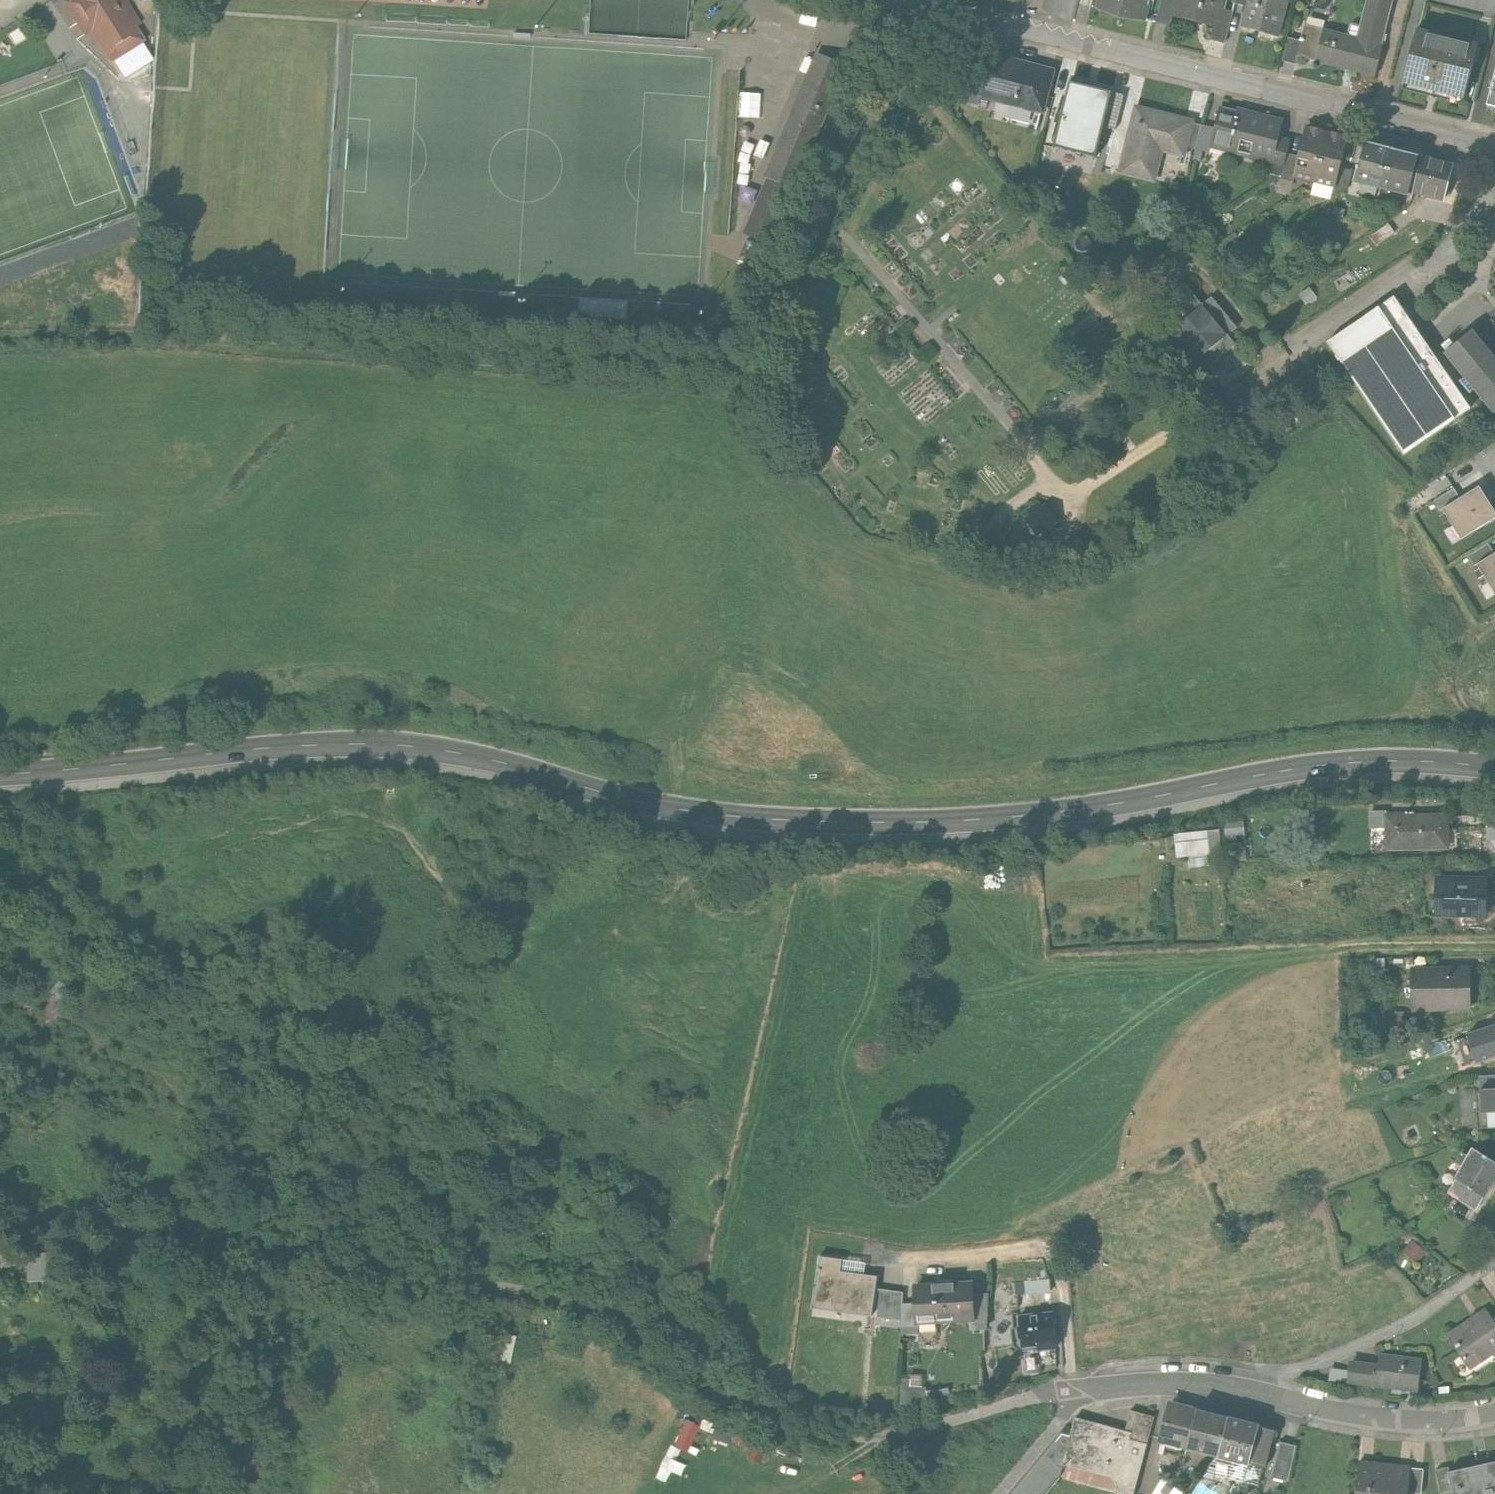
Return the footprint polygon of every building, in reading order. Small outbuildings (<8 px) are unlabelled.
[(66,3),(77,23),(84,19),(104,53),(141,32),(122,0),(70,0),(66,3)] [(1098,9),(1146,22),(1152,0),(1101,0),(1098,9)] [(1233,13),(1225,11),(1228,0),(1164,0),(1157,24),(1171,28),(1173,17),(1216,29),(1213,42),(1224,45),(1233,13)] [(1243,28),(1279,38),(1288,0),(1287,0),(1251,0),(1249,7),(1243,28)] [(1359,40),(1325,31),(1316,63),(1377,79),(1385,48),(1382,47),(1394,0),(1370,0),(1359,40)] [(1298,58),(1316,63),(1325,31),(1306,26),(1302,42),(1298,58)] [(1417,30),(1404,83),(1465,98),(1478,45),(1417,30)] [(1296,66),(1298,58),(1302,42),(1290,39),(1284,63),(1296,66)] [(1056,72),(972,50),(961,94),(1045,115),(1056,72)] [(766,177),(768,178),(792,188),(843,63),(818,53),(766,177)] [(1054,100),(1066,103),(1072,81),(1060,78),(1054,100)] [(1073,92),(1056,162),(1091,171),(1108,100),(1073,92)] [(1120,116),(1132,119),(1137,97),(1126,94),(1120,116)] [(1137,109),(1120,174),(1155,183),(1163,154),(1185,159),(1187,149),(1194,124),(1137,109)] [(1215,130),(1210,149),(1283,168),(1286,155),(1289,142),(1278,139),(1283,122),(1237,110),(1236,114),(1221,110),(1215,130)] [(1187,149),(1197,152),(1203,127),(1194,124),(1187,149)] [(1215,130),(1203,127),(1197,152),(1194,162),(1202,165),(1205,152),(1209,153),(1210,149),(1215,130)] [(1292,178),(1313,183),(1326,134),(1305,129),(1298,158),(1292,178)] [(1346,139),(1326,134),(1313,183),(1333,188),(1338,168),(1346,139)] [(1355,182),(1381,189),(1392,151),(1365,144),(1355,182)] [(1418,159),(1392,151),(1381,189),(1408,197),(1409,191),(1418,159)] [(1291,184),(1292,178),(1298,158),(1286,155),(1283,168),(1279,181),(1291,184)] [(1450,167),(1418,159),(1409,191),(1441,200),(1450,167)] [(1350,171),(1338,168),(1333,188),(1331,194),(1335,195),(1345,189),(1350,171)] [(768,244),(792,188),(768,178),(744,234),(768,244)] [(1337,208),(1334,217),(1345,220),(1348,211),(1337,208)] [(1185,286),(1156,311),(1175,334),(1166,342),(1190,369),(1199,362),(1208,372),(1237,347),(1229,338),(1239,330),(1213,299),(1204,308),(1185,286)] [(1395,299),(1327,345),(1404,456),(1471,411),(1395,299)] [(1445,355),(1494,414),(1494,356),(1493,358),(1472,333),(1445,355)] [(1461,482),(1433,498),(1439,508),(1467,492),(1461,482)] [(1462,539),(1494,519),(1494,512),(1481,489),(1445,511),(1462,539)] [(1494,593),(1494,554),(1477,566),(1494,593)] [(1369,827),(1388,827),(1388,817),(1388,810),(1368,811),(1369,827)] [(1447,816),(1388,817),(1388,827),(1388,850),(1441,849),(1441,831),(1447,831),(1447,816)] [(1243,821),(1223,823),(1224,836),(1244,835),(1243,821)] [(1218,830),(1207,831),(1209,855),(1220,854),(1218,830)] [(1207,831),(1172,834),(1175,858),(1187,857),(1209,855),(1207,831)] [(1246,841),(1222,844),(1224,863),(1247,860),(1246,841)] [(1209,855),(1187,857),(1188,868),(1210,866),(1209,855)] [(1462,864),(1461,880),(1485,881),(1486,865),(1462,864)] [(1485,916),(1486,881),(1485,881),(1461,880),(1438,879),(1437,914),(1485,916)] [(1413,970),(1414,1009),(1470,1008),(1469,969),(1413,970)] [(1468,1035),(1477,1063),(1494,1057),(1494,1025),(1468,1035)] [(1481,1090),(1494,1089),(1494,1075),(1480,1076),(1481,1090)] [(1482,1113),(1494,1112),(1494,1089),(1481,1090),(1482,1113)] [(1456,1178),(1484,1197),(1494,1179),(1494,1162),(1474,1148),(1469,1157),(1462,1168),(1456,1178)] [(1469,1157),(1460,1152),(1454,1163),(1462,1168),(1469,1157)] [(1476,1209),(1484,1197),(1456,1178),(1448,1190),(1476,1209)] [(1412,1242),(1403,1253),(1417,1264),(1425,1254),(1412,1242)] [(822,1257),(814,1308),(873,1317),(878,1277),(843,1272),(844,1260),(822,1257)] [(1026,1282),(1027,1294),(1052,1292),(1051,1280),(1026,1282)] [(915,1286),(916,1304),(919,1303),(919,1320),(971,1317),(976,1317),(974,1294),(974,1282),(915,1286)] [(916,1304),(902,1304),(902,1293),(882,1290),(878,1318),(900,1321),(901,1335),(920,1334),(919,1320),(919,1303),(916,1304)] [(971,1330),(987,1329),(990,1293),(974,1294),(976,1317),(971,1317),(971,1330)] [(1449,1334),(1471,1366),(1494,1350),(1494,1322),(1486,1309),(1449,1334)] [(1022,1316),(1023,1343),(1040,1342),(1041,1347),(1059,1345),(1057,1313),(1022,1316)] [(1353,1359),(1350,1380),(1417,1389),(1422,1358),(1383,1352),(1381,1363),(1353,1359)] [(925,1393),(925,1388),(921,1388),(921,1375),(899,1375),(898,1406),(925,1401),(925,1393)] [(925,1393),(925,1401),(946,1396),(946,1388),(925,1393)] [(1187,1449),(1188,1445),(1197,1410),(1170,1402),(1159,1441),(1187,1449)] [(1071,1434),(1064,1460),(1113,1474),(1121,1476),(1118,1484),(1116,1491),(1128,1493),(1134,1493),(1155,1414),(1131,1408),(1126,1427),(1076,1414),(1071,1434)] [(1188,1445),(1219,1454),(1230,1416),(1198,1408),(1197,1410),(1188,1445)] [(1237,1459),(1249,1462),(1259,1427),(1260,1423),(1230,1415),(1230,1416),(1219,1454),(1237,1459)] [(1275,1432),(1259,1427),(1249,1462),(1261,1466),(1266,1467),(1275,1432)] [(1059,1476),(1064,1460),(1071,1434),(1062,1432),(1010,1493),(1045,1493),(1059,1476)] [(1288,1478),(1298,1443),(1281,1439),(1272,1473),(1288,1478)] [(1258,1480),(1261,1466),(1249,1462),(1237,1459),(1233,1473),(1258,1480)] [(1359,1462),(1356,1493),(1409,1493),(1409,1492),(1411,1468),(1411,1467),(1359,1462)] [(1454,1493),(1494,1493),(1494,1462),(1451,1471),(1449,1472),(1453,1490),(1454,1493)] [(1211,1466),(1209,1476),(1222,1479),(1224,1469),(1211,1466)] [(1441,1493),(1453,1490),(1449,1472),(1451,1471),(1450,1467),(1436,1470),(1441,1493)] [(1424,1469),(1411,1468),(1409,1492),(1422,1493),(1424,1469)] [(1163,1480),(1155,1493),(1182,1493),(1163,1480)] [(1192,1493),(1218,1493),(1200,1482),(1192,1493)]
